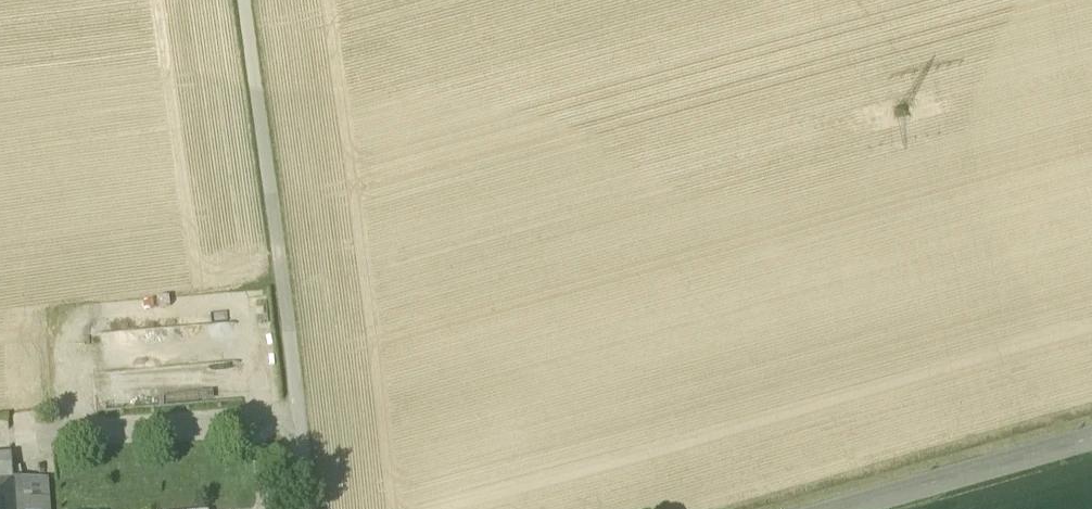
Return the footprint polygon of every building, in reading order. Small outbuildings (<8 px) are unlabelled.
[(13,482),(11,458),(0,458),(0,483),(13,482)] [(13,482),(15,508),(49,508),(48,481),(13,482)] [(13,482),(0,483),(0,508),(15,508),(13,482)]
